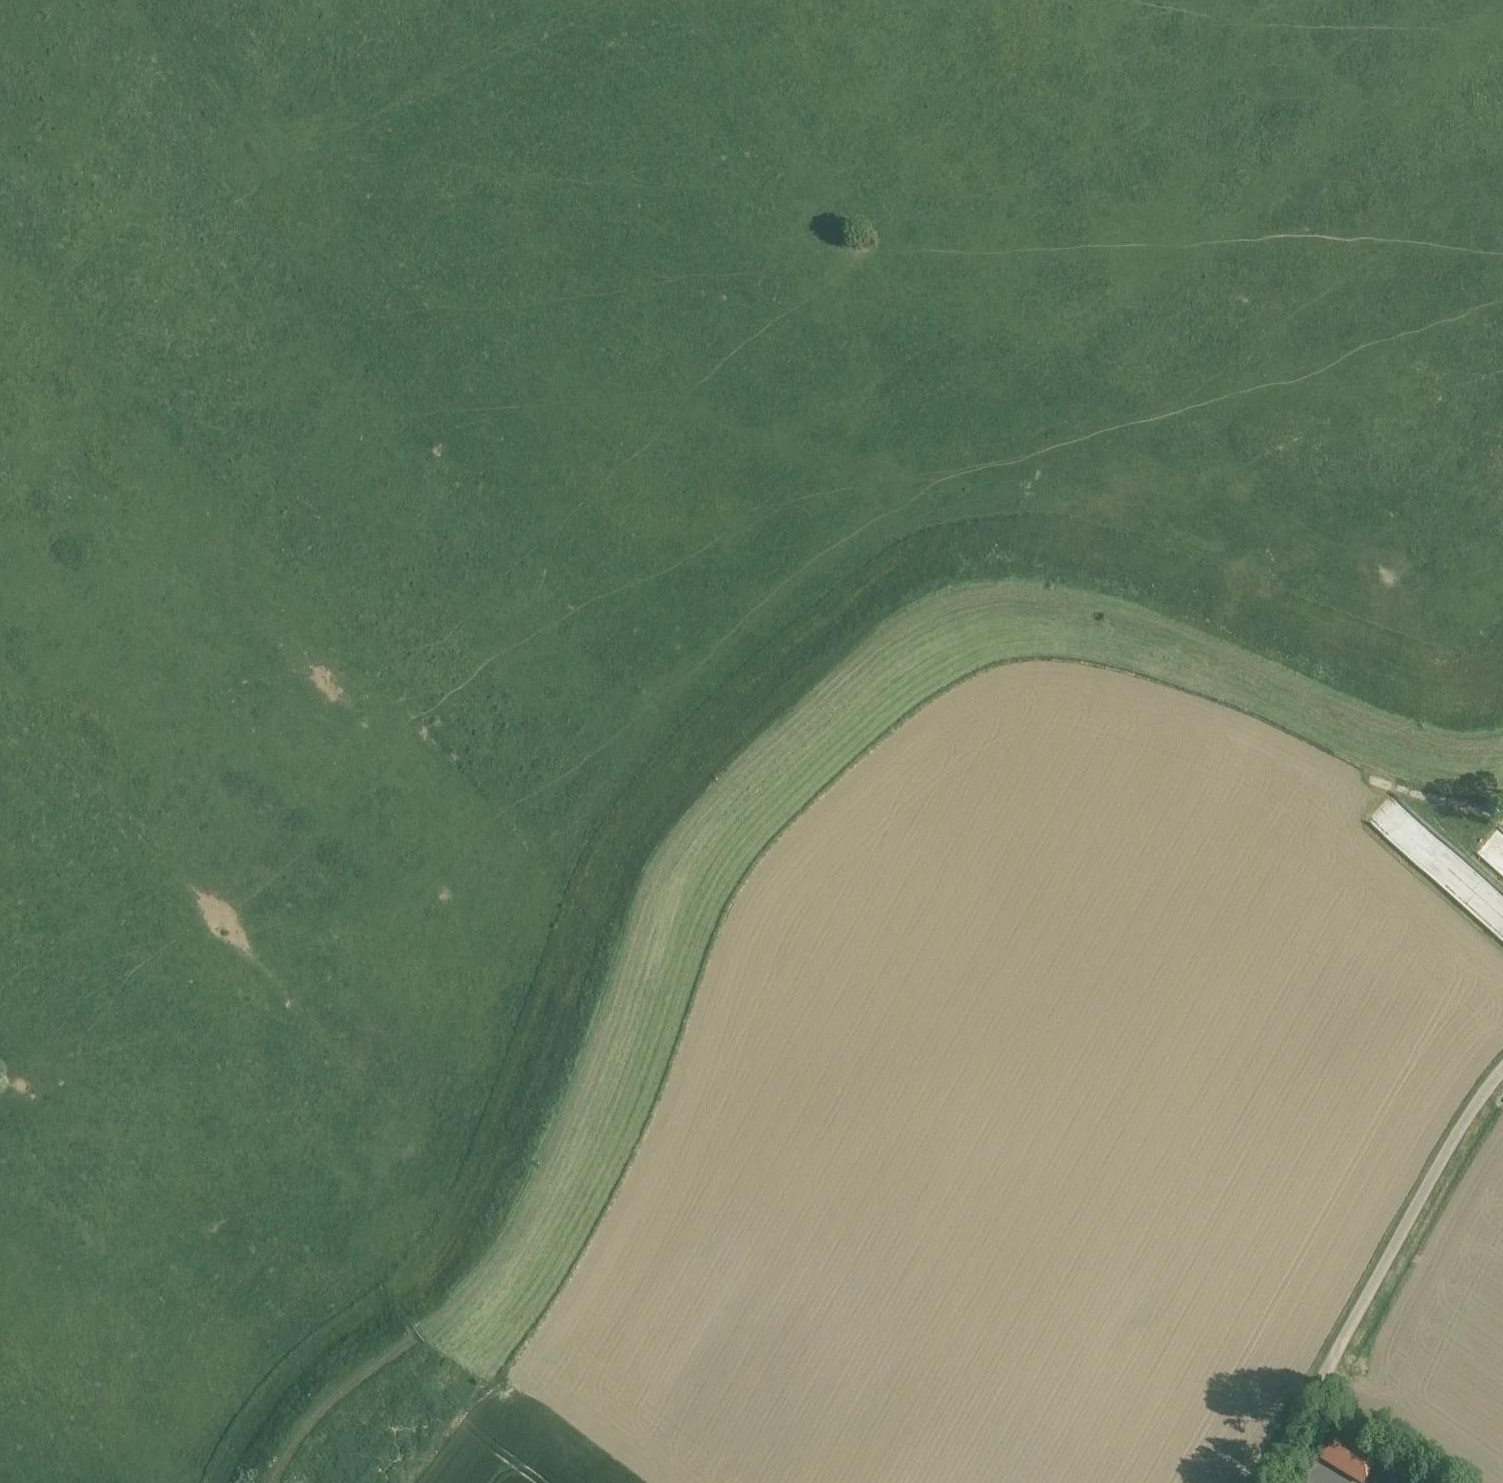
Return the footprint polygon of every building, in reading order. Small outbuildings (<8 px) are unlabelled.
[(1392,798),(1370,826),(1430,872),(1437,862),(1458,879),(1472,860),(1392,798)] [(1500,830),(1483,848),(1502,867),(1502,833),(1500,830)] [(1334,1437),(1320,1459),(1360,1482),(1364,1482),(1376,1463),(1334,1437)] [(1394,1458),(1386,1471),(1396,1477),(1404,1464),(1394,1458)]
